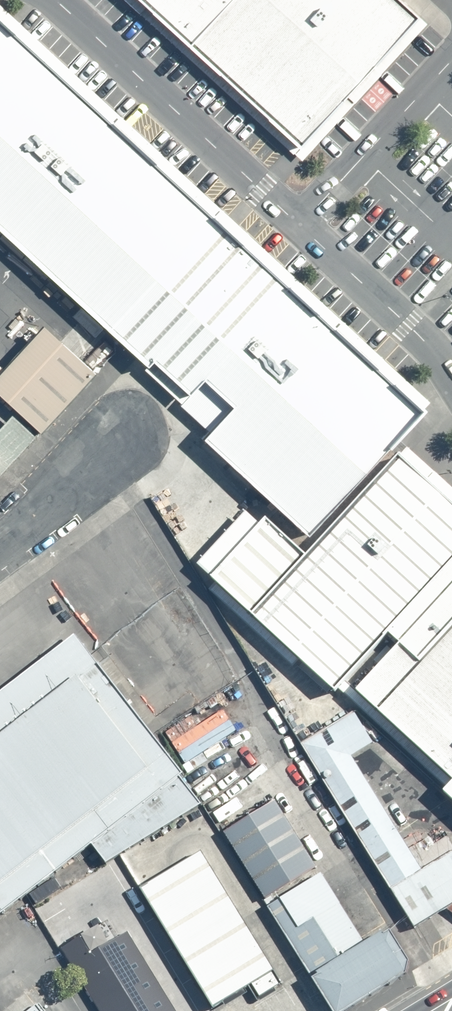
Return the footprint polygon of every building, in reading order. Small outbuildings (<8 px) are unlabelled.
[(177,34),(209,0),(141,0),(177,34)] [(396,0),(209,0),(177,34),(282,130),(399,3),(396,0)] [(249,511),(293,550),(382,450),(429,407),(407,366),(0,24),(0,244),(98,337),(182,417),(266,495),(249,511)] [(0,347),(0,405),(21,423),(73,366),(23,322),(0,347)] [(371,629),(440,551),(451,538),(451,513),(382,450),(293,550),(249,511),(193,574),(319,686),(371,629)] [(385,642),(404,658),(443,614),(451,605),(451,562),(440,551),(371,629),(385,642)] [(443,614),(404,658),(385,642),(343,689),(440,776),(429,788),(451,809),(451,622),(443,614)] [(58,630),(0,674),(0,898),(167,773),(58,630)] [(406,862),(322,730),(291,750),(375,882),(406,862)] [(299,861),(255,792),(204,824),(248,893),(299,861)] [(375,882),(398,918),(451,884),(451,869),(436,843),(406,862),(375,882)] [(259,964),(184,846),(125,883),(201,1001),(259,964)] [(351,937),(304,863),(251,896),(323,1010),(394,966),(368,926),(351,937)] [(147,982),(115,976),(77,999),(84,1010),(164,1010),(147,982)] [(21,1002),(8,1010),(28,1010),(21,1002)]
